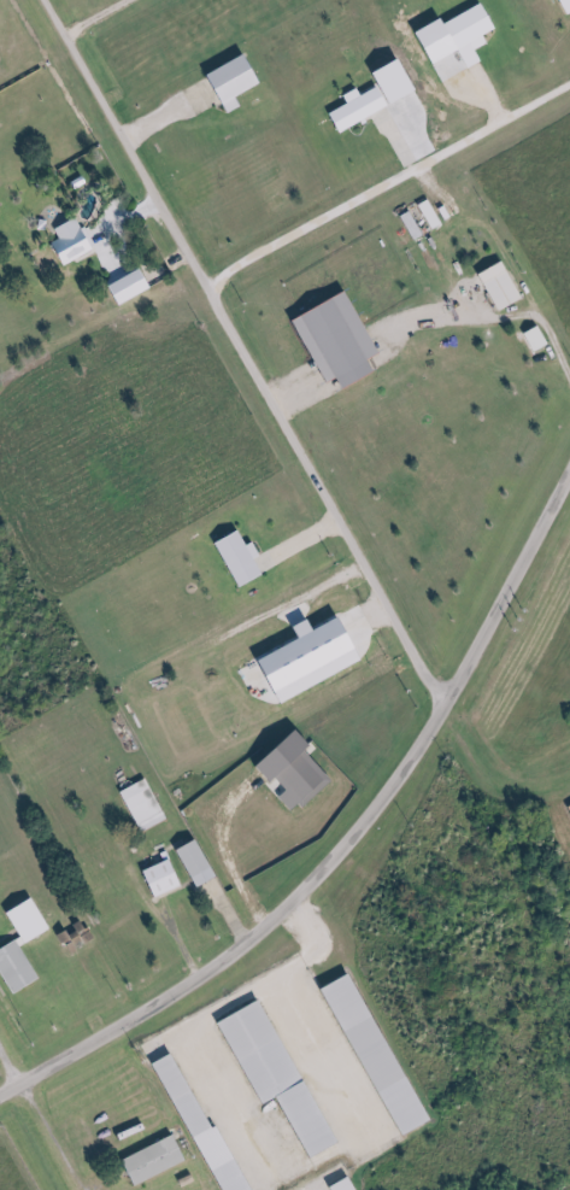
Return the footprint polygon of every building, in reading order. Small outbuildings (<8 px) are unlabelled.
[(426,230),(436,224),(422,200),(412,207),(426,230)] [(54,241),(64,264),(97,249),(86,227),(54,241)] [(470,275),(492,312),(516,299),(494,261),(470,275)] [(569,823),(569,802),(561,807),(569,823)] [(167,820),(160,804),(131,817),(138,833),(167,820)] [(180,851),(201,887),(219,877),(199,840),(180,851)] [(184,885),(171,859),(142,873),(155,900),(184,885)] [(24,944),(52,933),(38,899),(10,911),(24,944)] [(84,938),(90,933),(83,922),(77,926),(84,938)] [(17,939),(0,949),(0,970),(15,995),(41,979),(17,939)] [(340,973),(310,989),(335,1034),(365,1018),(340,973)] [(239,1060),(282,1039),(264,1002),(221,1022),(239,1060)] [(174,1101),(194,1092),(176,1054),(156,1064),(174,1101)] [(124,1159),(137,1185),(187,1159),(174,1133),(124,1159)] [(346,1174),(325,1184),(328,1189),(355,1189),(346,1174)]
